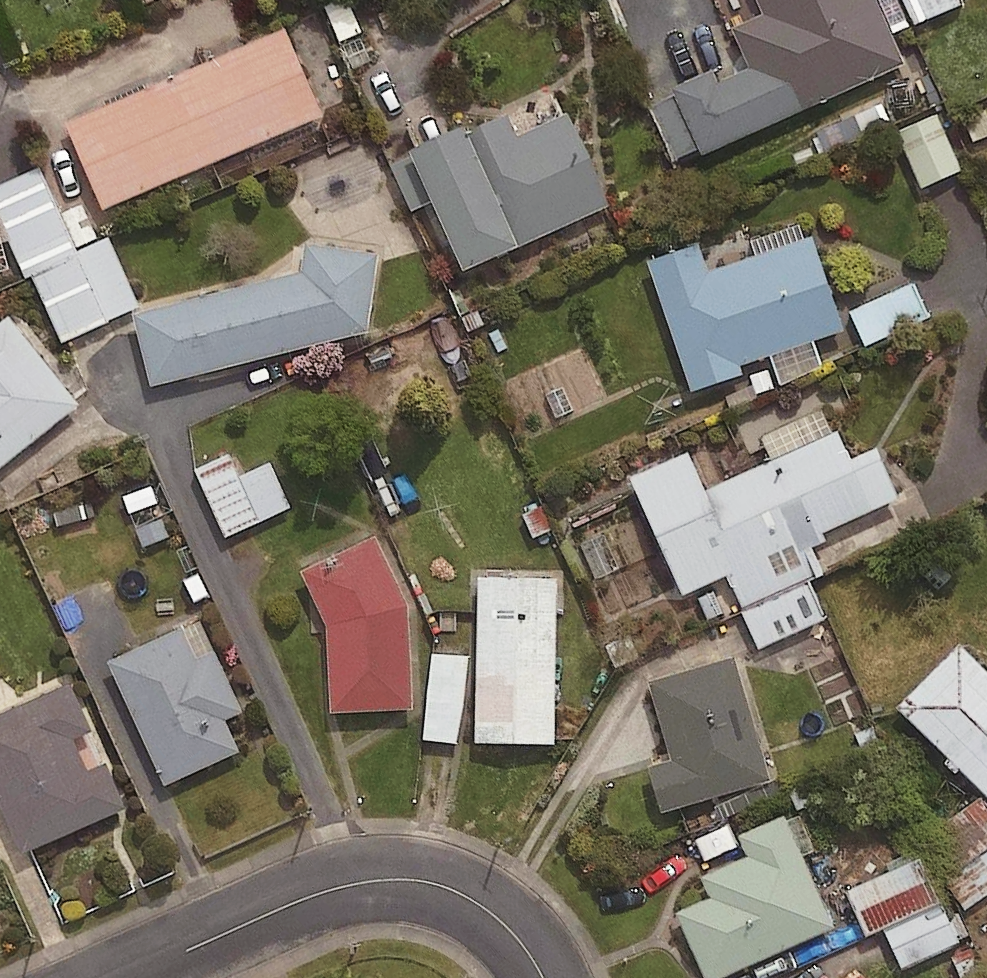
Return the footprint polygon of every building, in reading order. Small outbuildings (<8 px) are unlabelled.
[(340,49),(367,38),(352,0),(321,0),(340,49)] [(759,18),(729,32),(747,72),(714,87),(709,77),(672,93),(702,159),(904,68),(873,0),(751,0),(759,18)] [(918,27),(964,6),(961,0),(906,0),(918,27)] [(290,29),(69,124),(107,213),(328,118),(290,29)] [(507,118),(409,162),(461,277),(611,211),(568,115),(516,138),(507,118)] [(961,172),(936,118),(896,136),(921,190),(961,172)] [(66,341),(142,308),(112,238),(100,243),(83,202),(64,210),(46,168),(0,188),(0,216),(27,279),(37,275),(66,341)] [(697,249),(646,266),(690,397),(743,379),(740,371),(844,336),(812,240),(706,275),(697,249)] [(307,273),(138,316),(156,387),(371,333),(383,256),(311,245),(307,273)] [(910,283),(848,315),(866,351),(929,319),(910,283)] [(85,407),(13,318),(0,329),(0,475),(85,407)] [(687,457),(629,483),(681,600),(898,504),(875,453),(849,464),(837,436),(704,495),(687,457)] [(241,477),(231,454),(198,469),(229,538),(293,510),(273,463),(241,477)] [(374,540),(299,575),(325,630),(329,717),(412,713),(407,610),(374,540)] [(556,583),(476,581),(473,747),(553,748),(556,583)] [(187,630),(113,664),(169,786),(243,753),(229,722),(247,714),(218,652),(201,660),(187,630)] [(895,712),(986,803),(986,676),(959,648),(895,712)] [(466,660),(432,657),(423,742),(457,746),(466,660)] [(733,663),(647,687),(669,764),(647,770),(660,816),(767,785),(733,663)] [(76,683),(0,717),(0,799),(26,857),(131,811),(110,766),(93,774),(79,742),(98,733),(76,683)] [(735,840),(744,861),(698,881),(707,904),(675,918),(701,977),(728,977),(834,932),(784,818),(735,840)] [(847,892),(870,938),(934,905),(922,882),(896,895),(885,873),(847,892)] [(957,939),(969,934),(960,913),(948,918),(944,909),(886,934),(902,971),(960,946),(957,939)]
